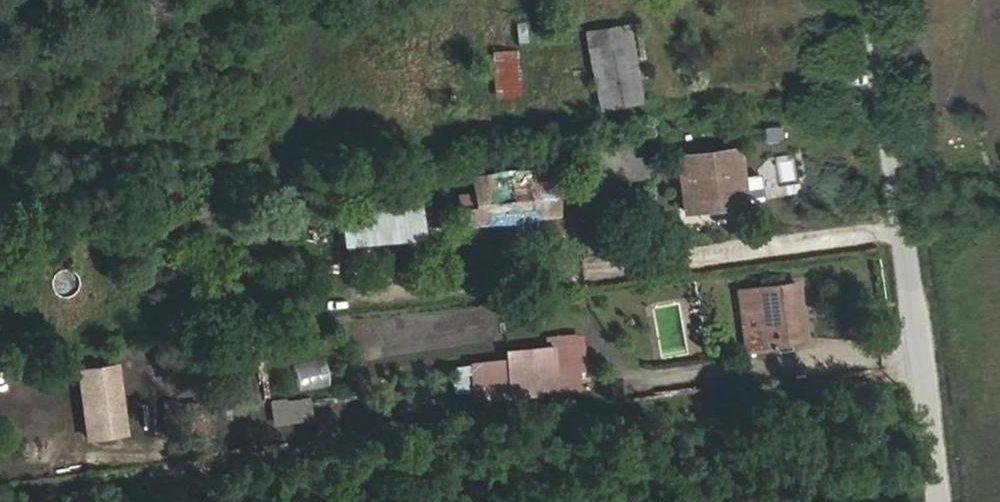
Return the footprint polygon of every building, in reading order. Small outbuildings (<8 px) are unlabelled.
[(593,109),(641,105),(635,23),(587,26),(593,109)] [(518,45),(490,45),(490,95),(517,96),(518,45)] [(597,144),(602,184),(643,179),(638,140),(597,144)] [(685,158),(693,210),(752,204),(745,152),(685,158)] [(477,180),(480,209),(459,210),(461,227),(538,218),(533,176),(477,180)] [(342,247),(425,238),(420,195),(337,204),(342,247)] [(742,348),(806,345),(803,280),(739,283),(742,348)] [(473,403),(580,394),(579,373),(586,372),(583,336),(505,343),(506,358),(452,362),(454,393),(472,392),(473,403)] [(118,359),(74,366),(85,440),(129,433),(118,359)] [(296,364),(298,390),(329,388),(327,362),(296,364)] [(269,401),(273,426),(313,421),(310,395),(269,401)] [(426,427),(444,422),(437,398),(419,404),(426,427)]
